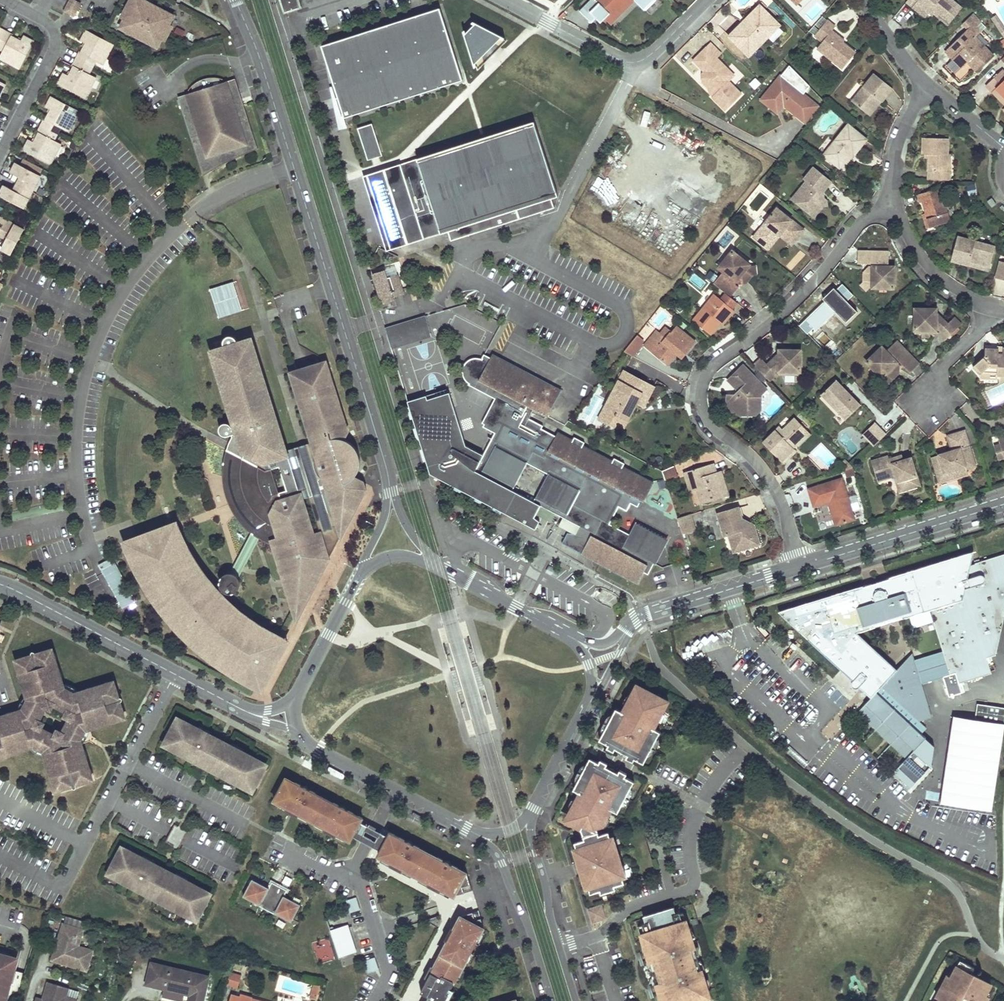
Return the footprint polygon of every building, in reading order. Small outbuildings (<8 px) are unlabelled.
[(72,0),(70,0),(64,12),(74,17),(80,4),(72,0)] [(146,0),(131,0),(123,17),(126,19),(121,28),(136,35),(138,33),(145,37),(144,39),(159,47),(163,38),(166,39),(173,25),(171,24),(175,15),(146,0)] [(297,0),(280,0),(284,12),(299,7),(297,0)] [(598,2),(596,0),(591,0),(580,11),(592,23),(596,19),(601,23),(614,9),(618,13),(626,4),(623,1),(624,0),(601,0),(598,2)] [(655,0),(635,0),(645,10),(655,0)] [(962,7),(953,0),(907,0),(907,1),(913,6),(917,2),(930,12),(931,10),(935,13),(948,24),(962,7)] [(767,8),(761,2),(758,5),(759,6),(740,26),(729,37),(749,56),(779,26),(764,11),(767,8)] [(930,12),(917,2),(913,6),(926,17),(930,12)] [(462,80),(439,8),(321,45),(333,86),(337,97),(335,98),(341,114),(342,114),(344,118),(462,80)] [(463,30),(475,65),(505,36),(473,20),(463,30)] [(833,58),(831,60),(843,69),(856,53),(843,43),(839,40),(841,38),(832,31),(836,27),(827,20),(815,36),(823,42),(819,47),(833,58)] [(980,30),(973,22),(970,25),(977,33),(980,30)] [(977,33),(970,25),(945,49),(953,57),(955,55),(963,64),(967,60),(969,59),(980,70),(994,56),(974,36),(977,33)] [(113,44),(86,30),(81,40),(86,43),(81,52),(80,52),(76,59),(92,67),(96,61),(103,64),(113,44)] [(11,36),(4,33),(0,41),(0,50),(3,51),(0,58),(20,68),(33,42),(24,37),(21,43),(11,38),(11,36)] [(711,42),(707,47),(718,57),(722,53),(711,42)] [(694,60),(705,71),(703,73),(703,82),(710,88),(713,88),(716,92),(713,96),(726,110),(743,94),(729,80),(731,78),(725,72),(729,68),(718,57),(707,47),(694,60)] [(819,47),(817,49),(831,60),(833,58),(819,47)] [(955,55),(953,57),(962,66),(963,64),(955,55)] [(96,77),(89,74),(92,67),(76,59),(73,66),(74,66),(69,77),(63,74),(58,84),(85,98),(96,77)] [(967,60),(978,72),(980,70),(969,59),(967,60)] [(683,67),(691,75),(698,69),(690,61),(683,67)] [(729,68),(725,72),(731,78),(735,75),(729,68)] [(986,83),(1003,103),(1003,71),(1002,69),(986,83)] [(874,74),(853,100),(866,111),(878,97),(881,100),(883,100),(892,89),(874,74)] [(818,106),(780,76),(766,92),(783,106),(804,123),(818,106)] [(243,104),(235,80),(220,85),(219,80),(218,79),(214,79),(210,79),(206,80),(203,81),(199,82),(196,84),(192,87),(190,89),(189,90),(191,95),(177,99),(190,140),(200,136),(207,158),(246,145),(239,123),(248,120),(243,104)] [(341,114),(335,98),(337,97),(333,86),(329,87),(338,129),(347,128),(344,118),(342,114),(341,114)] [(783,106),(766,92),(760,101),(777,114),(783,106)] [(78,110),(51,96),(45,107),(51,109),(46,119),(44,118),(41,125),(57,134),(61,127),(67,131),(78,110)] [(870,113),(881,100),(878,97),(866,111),(870,113)] [(648,123),(654,109),(647,106),(641,121),(648,123)] [(818,106),(804,123),(807,125),(820,108),(818,106)] [(246,145),(207,158),(200,136),(190,140),(203,179),(209,175),(223,166),(239,158),(255,151),(258,150),(248,120),(239,123),(246,145)] [(363,175),(386,250),(446,227),(450,241),(554,208),(549,194),(556,192),(534,121),(401,163),(363,175)] [(372,124),(357,128),(368,161),(382,156),(372,124)] [(867,139),(848,124),(823,155),(839,167),(843,162),(850,153),(853,155),(867,139)] [(53,141),(57,134),(41,125),(37,133),(38,133),(33,142),(28,139),(23,150),(50,164),(60,144),(53,141)] [(948,154),(948,137),(924,137),(923,154),(929,154),(928,180),(951,180),(951,171),(947,171),(948,154)] [(696,155),(701,147),(688,139),(683,147),(696,155)] [(850,153),(843,162),(846,164),(853,155),(850,153)] [(20,177),(17,184),(35,193),(44,177),(16,162),(11,172),(20,177)] [(833,182),(815,167),(805,179),(808,181),(801,189),(805,193),(797,202),(810,213),(816,207),(823,206),(828,206),(827,200),(826,200),(823,197),(823,193),(825,190),(833,182)] [(27,208),(35,193),(17,184),(13,190),(4,185),(0,193),(0,194),(27,208)] [(939,188),(918,194),(921,202),(923,201),(927,213),(932,227),(950,221),(939,188)] [(805,193),(801,189),(793,199),(797,202),(805,193)] [(996,204),(991,198),(987,201),(991,207),(996,204)] [(815,217),(823,206),(816,207),(810,213),(815,217)] [(778,208),(755,237),(767,247),(779,233),(782,235),(785,231),(797,240),(805,229),(778,208)] [(1,235),(8,220),(0,216),(0,234),(1,235)] [(758,218),(750,227),(755,231),(763,223),(758,218)] [(24,229),(8,220),(1,235),(8,238),(3,248),(12,253),(24,229)] [(785,231),(782,235),(793,244),(797,240),(785,231)] [(779,233),(767,247),(770,249),(782,235),(779,233)] [(957,237),(951,260),(969,265),(970,258),(974,259),(974,262),(988,266),(994,246),(957,237)] [(748,264),(732,250),(718,267),(724,272),(723,274),(721,273),(713,283),(725,293),(730,297),(738,286),(734,283),(735,281),(737,283),(741,278),(746,282),(752,275),(745,269),(748,264)] [(889,250),(859,250),(858,263),(874,263),(874,266),(871,266),(871,272),(865,272),(864,281),(873,281),(873,287),(894,287),(894,268),(887,267),(887,263),(889,263),(889,250)] [(969,265),(987,270),(988,266),(974,262),(974,259),(970,258),(969,265)] [(1003,279),(1003,274),(1003,262),(999,261),(995,277),(1003,279)] [(748,264),(745,269),(752,275),(756,274),(755,265),(751,266),(748,264)] [(394,266),(372,273),(382,303),(394,299),(393,297),(403,294),(394,266)] [(690,280),(701,288),(705,282),(695,274),(690,280)] [(233,281),(209,288),(218,318),(242,310),(233,281)] [(866,291),(870,287),(873,287),(873,281),(864,281),(860,285),(866,291)] [(851,293),(842,283),(835,290),(834,288),(822,299),(823,300),(798,325),(807,335),(833,310),(845,323),(857,313),(844,300),(851,293)] [(730,297),(725,293),(720,300),(713,294),(693,319),(711,334),(718,325),(716,323),(719,320),(721,322),(726,314),(729,317),(734,311),(732,309),(737,302),(730,297)] [(914,307),(914,333),(920,333),(929,333),(929,330),(936,330),(936,327),(937,313),(937,311),(934,308),(914,307)] [(947,323),(937,313),(936,327),(940,330),(947,323)] [(726,314),(721,322),(723,324),(729,317),(726,314)] [(425,316),(384,328),(391,349),(431,337),(425,316)] [(960,325),(953,317),(947,323),(940,330),(938,332),(945,340),(960,325)] [(695,342),(675,326),(670,332),(669,331),(664,337),(659,334),(656,331),(644,346),(652,353),(655,350),(661,355),(659,358),(667,365),(676,353),(680,349),(686,353),(695,342)] [(664,337),(669,331),(665,327),(659,334),(664,337)] [(271,459),(288,450),(256,337),(242,341),(243,339),(242,338),(242,337),(241,335),(240,334),(239,334),(238,333),(237,333),(235,333),(233,333),(232,334),(231,335),(230,336),(229,338),(229,339),(229,340),(229,342),(230,343),(230,344),(216,348),(245,448),(267,460),(271,459)] [(633,357),(645,341),(636,334),(624,350),(633,357)] [(866,361),(880,376),(884,372),(891,379),(897,373),(893,369),(897,365),(895,363),(898,360),(902,364),(912,355),(896,339),(887,348),(888,350),(885,353),(880,347),(866,361)] [(985,349),(984,356),(971,367),(979,375),(981,372),(997,372),(997,375),(1003,375),(1003,348),(1002,348),(1002,354),(998,354),(998,349),(985,349)] [(686,353),(680,349),(676,353),(682,358),(686,353)] [(802,374),(802,349),(782,349),(780,351),(780,353),(779,367),(779,371),(785,371),(785,374),(793,374),(802,374)] [(655,350),(652,353),(659,358),(661,355),(655,350)] [(779,367),(780,353),(768,363),(775,371),(779,367)] [(427,399),(426,395),(407,401),(429,474),(535,529),(539,521),(534,517),(536,514),(540,505),(555,513),(563,517),(578,525),(574,534),(571,533),(567,533),(562,542),(637,583),(643,572),(647,574),(653,562),(624,546),(630,535),(629,534),(609,523),(618,506),(626,510),(630,503),(636,506),(640,500),(643,502),(653,483),(621,466),(623,463),(613,458),(612,461),(582,446),(583,442),(574,437),(572,441),(557,433),(556,435),(541,428),(543,425),(530,418),(534,409),(548,416),(561,390),(493,355),(491,358),(484,354),(481,358),(479,358),(477,357),(476,357),(474,357),(472,358),(471,359),(469,359),(468,360),(466,362),(465,363),(464,364),(464,366),(463,368),(463,369),(462,371),(463,373),(463,374),(464,376),(464,378),(465,379),(466,381),(468,382),(467,383),(495,398),(481,423),(483,424),(482,427),(494,433),(483,455),(465,445),(449,392),(427,399)] [(909,372),(919,363),(912,355),(902,364),(909,372)] [(762,357),(754,365),(769,380),(776,372),(775,371),(768,363),(762,357)] [(330,363),(326,364),(308,369),(298,371),(319,441),(313,443),(302,446),(288,450),(271,459),(274,469),(268,470),(235,453),(233,463),(232,472),(233,481),(234,490),(237,499),(241,507),(246,515),(251,522),(258,529),(265,534),(273,538),(282,542),(276,544),(277,547),(294,601),(302,600),(332,543),(330,542),(329,541),(329,539),(329,538),(329,536),(330,535),(331,534),(332,533),(333,532),(335,532),(337,533),(350,509),(347,507),(348,504),(351,506),(365,481),(359,477),(361,475),(362,472),(363,469),(364,466),(364,463),(364,460),(363,456),(362,454),(361,451),(359,448),(357,446),(355,443),(352,442),(350,440),(347,439),(345,438),(350,431),(330,363)] [(766,389),(743,365),(728,380),(737,389),(739,388),(741,390),(740,394),(733,393),(727,393),(725,395),(725,407),(726,408),(759,409),(760,394),(766,389)] [(319,441),(298,371),(293,373),(313,443),(319,441)] [(652,387),(623,371),(598,417),(610,423),(615,413),(627,420),(633,408),(626,404),(629,399),(636,403),(642,406),(652,387)] [(882,383),(890,383),(891,379),(884,372),(880,376),(883,379),(882,383)] [(847,390),(836,379),(821,394),(839,413),(844,408),(850,414),(860,404),(850,394),(848,396),(845,392),(847,390)] [(427,399),(449,392),(448,388),(426,395),(427,399)] [(626,404),(633,408),(636,403),(629,399),(626,404)] [(844,408),(839,413),(845,419),(850,414),(844,408)] [(615,413),(610,423),(621,430),(627,420),(615,413)] [(780,425),(762,442),(781,461),(794,448),(790,444),(794,440),(806,428),(794,417),(783,429),(780,425)] [(862,434),(874,446),(875,445),(879,440),(885,435),(874,423),(862,434)] [(797,444),(809,432),(806,428),(794,440),(797,444)] [(967,473),(966,469),(976,466),(965,432),(949,437),(953,451),(946,453),(947,457),(940,459),(939,455),(932,457),(935,466),(941,464),(946,479),(967,473)] [(993,446),(998,459),(1003,457),(1000,444),(993,446)] [(235,453),(229,449),(227,452),(225,462),(225,472),(225,482),(227,492),(230,501),(234,510),(239,518),(246,526),(253,533),(261,539),(269,544),(277,547),(276,544),(282,542),(273,538),(265,534),(258,529),(251,522),(246,515),(241,507),(237,499),(234,490),(233,481),(232,472),(233,463),(235,453)] [(889,459),(888,456),(871,461),(877,481),(895,475),(898,482),(903,480),(906,489),(920,485),(911,457),(902,460),(896,462),(895,457),(889,459)] [(852,466),(845,459),(842,463),(845,469),(852,466)] [(712,463),(684,472),(689,490),(696,488),(702,486),(707,501),(727,495),(721,474),(712,477),(711,473),(715,472),(712,463)] [(941,464),(935,466),(939,481),(946,479),(941,464)] [(855,474),(852,466),(845,469),(847,477),(855,474)] [(664,470),(667,479),(677,475),(674,467),(664,470)] [(855,518),(843,478),(809,488),(814,505),(828,501),(831,500),(838,524),(855,518)] [(901,491),(906,489),(903,480),(898,482),(901,491)] [(296,604),(297,604),(300,604),(302,605),(303,607),(303,609),(302,611),(300,612),(298,612),(300,620),(332,564),(339,551),(368,493),(365,481),(351,506),(348,504),(347,507),(350,509),(337,533),(335,532),(333,532),(332,533),(331,534),(330,535),(329,536),(329,538),(329,539),(329,541),(330,542),(332,543),(302,600),(294,601),(295,605),(296,604)] [(696,488),(701,502),(707,501),(702,486),(696,488)] [(838,524),(831,500),(828,501),(835,525),(838,524)] [(555,513),(540,505),(536,514),(550,522),(555,513)] [(742,519),(738,507),(717,513),(724,535),(728,533),(731,544),(739,542),(742,549),(752,546),(749,539),(757,536),(754,525),(745,528),(742,519)] [(696,529),(691,514),(678,518),(683,533),(696,529)] [(558,526),(571,533),(574,534),(578,525),(563,517),(558,526)] [(754,525),(742,519),(745,528),(754,525)] [(636,522),(629,534),(630,535),(624,546),(653,562),(655,563),(668,539),(636,522)] [(263,690),(288,642),(281,638),(269,631),(244,613),(225,595),(219,589),(202,567),(186,541),(177,523),(127,543),(131,552),(155,542),(160,544),(162,539),(174,534),(182,552),(197,576),(216,599),(237,619),(260,636),(277,646),(271,658),(267,659),(268,663),(256,686),(263,690)] [(261,539),(253,533),(232,573),(234,573),(237,574),(239,576),(241,578),(261,539)] [(160,544),(155,542),(131,552),(139,569),(158,600),(181,628),(207,653),(236,675),(256,686),(268,663),(267,659),(271,658),(277,646),(260,636),(237,619),(216,599),(197,576),(182,552),(174,534),(162,539),(160,544)] [(752,546),(760,544),(757,536),(749,539),(752,546)] [(739,542),(731,544),(733,552),(742,549),(739,542)] [(985,559),(970,564),(970,553),(887,580),(889,585),(883,587),(882,589),(880,588),(879,588),(877,589),(875,590),(874,591),(872,591),(867,592),(865,586),(783,612),(842,667),(848,661),(859,672),(854,678),(852,681),(851,683),(852,684),(852,685),(854,686),(855,687),(856,687),(857,687),(858,686),(869,674),(881,685),(919,720),(930,717),(920,683),(913,660),(911,653),(895,670),(886,680),(872,667),(881,657),(856,632),(851,627),(860,625),(861,627),(876,622),(875,617),(897,610),(898,614),(921,607),(919,602),(927,599),(930,608),(932,616),(931,616),(942,651),(950,674),(955,672),(959,682),(991,672),(986,657),(995,654),(1003,615),(1003,553),(985,559)] [(121,609),(135,602),(112,557),(98,564),(121,609)] [(234,573),(232,573),(229,573),(227,574),(224,576),(223,578),(221,580),(221,583),(221,586),(222,587),(222,588),(223,591),(225,592),(227,593),(230,594),(235,594),(238,592),(240,591),(241,588),(242,586),(242,583),(242,581),(241,578),(239,576),(237,574),(234,573)] [(889,585),(887,580),(876,583),(865,586),(867,592),(872,591),(874,591),(875,590),(877,589),(879,588),(880,588),(882,589),(883,587),(889,585)] [(860,625),(851,627),(856,632),(878,625),(878,623),(897,617),(898,619),(930,608),(927,599),(919,602),(921,607),(898,614),(897,610),(875,617),(876,622),(861,627),(860,625)] [(300,604),(297,604),(296,604),(295,605),(294,607),(294,609),(295,610),(296,611),(297,612),(298,612),(300,612),(302,611),(303,609),(303,607),(302,605),(300,604)] [(52,658),(49,648),(35,652),(37,657),(33,658),(32,654),(17,658),(20,668),(18,671),(20,677),(23,679),(25,686),(24,689),(28,700),(37,705),(39,701),(47,706),(50,708),(53,703),(65,710),(63,714),(71,718),(77,721),(76,723),(86,729),(96,726),(96,723),(104,721),(106,723),(115,720),(116,717),(126,715),(122,701),(116,703),(115,699),(121,697),(116,682),(106,686),(103,684),(96,686),(94,689),(87,691),(84,690),(75,693),(74,694),(63,689),(64,688),(61,678),(58,677),(56,669),(57,667),(54,659),(52,658)] [(950,674),(942,651),(913,660),(920,683),(950,674)] [(881,657),(872,667),(886,680),(895,670),(881,657)] [(848,661),(842,667),(854,678),(859,672),(848,661)] [(479,689),(484,687),(478,666),(473,667),(479,689)] [(455,670),(450,671),(456,693),(461,691),(455,670)] [(881,685),(869,674),(858,686),(871,697),(876,692),(881,685)] [(881,685),(876,692),(920,733),(926,727),(919,720),(881,685)] [(608,748),(615,752),(617,749),(619,744),(631,750),(629,755),(627,758),(634,762),(636,759),(645,763),(661,732),(652,727),(656,719),(659,721),(669,701),(647,690),(645,692),(636,688),(627,704),(630,706),(626,713),(617,709),(601,741),(610,745),(608,748)] [(920,733),(876,692),(871,697),(857,712),(906,757),(924,738),(920,733)] [(37,705),(28,700),(22,711),(32,715),(30,719),(38,723),(47,706),(39,701),(37,705)] [(956,709),(945,795),(994,801),(1003,729),(1003,715),(956,709)] [(32,715),(22,711),(13,712),(10,716),(3,718),(1,716),(0,716),(0,754),(1,753),(3,755),(13,752),(14,749),(20,747),(24,749),(32,746),(33,743),(44,749),(43,751),(46,761),(49,762),(51,770),(50,772),(52,780),(55,782),(58,792),(73,787),(72,782),(75,781),(77,786),(89,782),(86,772),(88,769),(86,761),(83,760),(80,753),(82,750),(80,742),(69,736),(68,739),(62,736),(54,732),(52,737),(39,730),(42,725),(38,723),(30,719),(32,715)] [(80,742),(86,729),(76,723),(77,721),(71,718),(62,736),(68,739),(69,736),(80,742)] [(248,783),(255,787),(265,768),(258,764),(260,760),(243,751),(242,752),(231,746),(231,745),(225,742),(221,749),(211,744),(215,736),(209,733),(209,734),(198,728),(199,727),(181,718),(179,723),(175,730),(171,728),(166,739),(170,741),(168,745),(184,754),(184,753),(196,759),(195,760),(201,763),(206,756),(208,757),(209,763),(216,761),(217,762),(213,770),(219,773),(220,772),(231,778),(230,779),(246,787),(248,783)] [(209,734),(209,733),(211,731),(199,725),(199,727),(198,728),(209,734)] [(221,749),(225,742),(215,736),(211,744),(221,749)] [(242,752),(243,751),(244,749),(232,743),(231,745),(231,746),(242,752)] [(619,744),(617,749),(629,755),(631,750),(619,744)] [(184,753),(184,754),(182,756),(194,762),(195,760),(196,759),(184,753)] [(587,874),(592,892),(601,889),(602,892),(617,888),(616,885),(626,882),(621,864),(622,863),(618,849),(616,849),(610,832),(601,834),(599,828),(604,826),(609,817),(606,816),(610,808),(619,812),(636,781),(627,776),(628,773),(621,770),(620,772),(617,777),(605,771),(608,766),(609,764),(602,760),(601,762),(592,758),(575,790),(584,794),(580,802),(578,801),(569,817),(578,822),(577,825),(582,828),(586,839),(577,842),(583,860),(583,861),(586,860),(589,872),(587,873),(587,874)] [(608,766),(605,771),(617,777),(620,772),(608,766)] [(220,772),(219,773),(218,775),(229,781),(230,779),(231,778),(220,772)] [(346,839),(350,841),(353,836),(360,821),(362,817),(286,778),(274,801),(277,803),(283,806),(284,803),(304,813),(302,816),(308,819),(315,823),(321,826),(322,823),(342,833),(340,836),(346,839)] [(121,792),(128,795),(133,784),(127,781),(121,792)] [(306,822),(308,819),(302,816),(304,813),(284,803),(283,806),(277,803),(276,806),(306,822)] [(360,821),(353,836),(366,843),(381,850),(389,836),(374,828),(360,821)] [(344,842),(346,839),(340,836),(342,833),(322,823),(321,826),(315,823),(314,826),(344,842)] [(166,842),(181,849),(185,841),(190,831),(180,826),(176,824),(171,833),(166,842)] [(450,894),(454,896),(472,891),(467,872),(390,833),(389,836),(381,850),(378,856),(381,858),(387,861),(389,858),(408,868),(406,871),(413,874),(420,878),(425,881),(427,878),(446,888),(444,891),(450,894)] [(192,914),(199,917),(210,897),(202,893),(205,889),(187,880),(186,881),(176,875),(176,874),(170,870),(166,878),(156,873),(160,865),(154,862),(154,864),(143,858),(144,856),(126,847),(123,851),(120,859),(116,857),(110,868),(114,870),(111,874),(128,883),(128,882),(140,888),(139,889),(146,893),(149,886),(152,887),(152,888),(151,889),(151,890),(152,892),(152,893),(153,893),(154,894),(155,894),(156,895),(157,894),(158,894),(159,893),(160,891),(161,892),(158,899),(163,902),(164,901),(176,907),(175,908),(190,916),(192,914)] [(154,864),(154,862),(156,860),(145,854),(144,856),(143,858),(154,864)] [(411,877),(413,874),(406,871),(408,868),(389,858),(387,861),(381,858),(380,861),(411,877)] [(580,860),(585,874),(587,874),(587,873),(589,872),(586,860),(583,861),(583,860),(580,860)] [(156,873),(166,878),(170,870),(160,865),(156,873)] [(186,881),(187,880),(188,877),(178,871),(176,874),(176,875),(186,881)] [(449,897),(450,894),(444,891),(446,888),(427,878),(425,881),(420,878),(418,881),(449,897)] [(128,882),(128,883),(126,886),(138,892),(139,889),(140,888),(128,882)] [(243,897),(291,922),(299,909),(291,905),(293,901),(284,896),(287,891),(272,882),(268,887),(260,883),(258,886),(250,883),(243,897)] [(353,896),(344,899),(348,910),(357,907),(353,896)] [(164,901),(163,902),(161,905),(173,911),(175,908),(176,907),(164,901)] [(602,904),(589,908),(593,921),(606,917),(602,904)] [(708,988),(705,979),(704,978),(698,980),(695,973),(702,971),(702,970),(699,960),(698,955),(695,946),(694,945),(687,947),(685,940),(692,938),(692,937),(689,927),(684,911),(680,913),(680,911),(676,912),(674,905),(644,915),(646,922),(643,923),(643,924),(640,925),(645,941),(648,951),(648,952),(655,950),(657,956),(650,958),(650,960),(653,969),(655,974),(658,983),(658,985),(665,983),(667,989),(660,991),(661,993),(663,1000),(712,1000),(708,988)] [(437,1000),(446,1000),(449,995),(446,994),(456,974),(459,976),(468,957),(466,956),(476,936),(479,937),(484,928),(478,910),(460,916),(454,929),(447,941),(434,966),(427,979),(420,992),(429,996),(437,1000)] [(55,950),(52,960),(87,971),(94,950),(79,946),(69,943),(71,934),(81,938),(84,929),(64,923),(57,943),(59,944),(58,950),(55,950)] [(338,955),(354,950),(346,927),(334,930),(330,932),(338,955)] [(444,939),(447,941),(454,929),(450,927),(444,939)] [(81,938),(71,934),(69,943),(79,946),(81,938)] [(694,945),(692,938),(685,940),(687,947),(694,945)] [(327,940),(313,945),(320,964),(334,958),(327,940)] [(657,956),(655,950),(648,952),(650,958),(657,956)] [(3,991),(6,992),(11,975),(5,974),(9,959),(0,957),(0,1000),(3,991)] [(377,969),(373,958),(364,961),(367,972),(377,969)] [(985,996),(991,985),(971,974),(974,968),(960,961),(952,977),(947,986),(945,989),(940,998),(939,1000),(983,1000),(985,996)] [(209,978),(153,963),(147,984),(165,988),(181,993),(183,987),(193,990),(192,995),(191,1000),(203,1000),(209,978)] [(424,978),(427,979),(434,966),(431,965),(424,978)] [(704,978),(702,971),(695,973),(698,980),(704,978)] [(952,977),(948,975),(943,984),(947,986),(952,977)] [(227,985),(239,988),(241,980),(230,976),(227,985)] [(70,988),(48,981),(42,999),(47,1000),(78,1000),(79,999),(67,996),(70,988)] [(667,989),(665,983),(658,985),(660,991),(667,989)] [(320,988),(313,986),(310,998),(317,999),(320,988)] [(945,989),(941,987),(936,996),(940,998),(945,989)] [(165,988),(162,997),(177,1000),(179,1000),(181,993),(165,988)] [(481,991),(477,997),(484,1000),(485,1000),(489,994),(481,991)]
